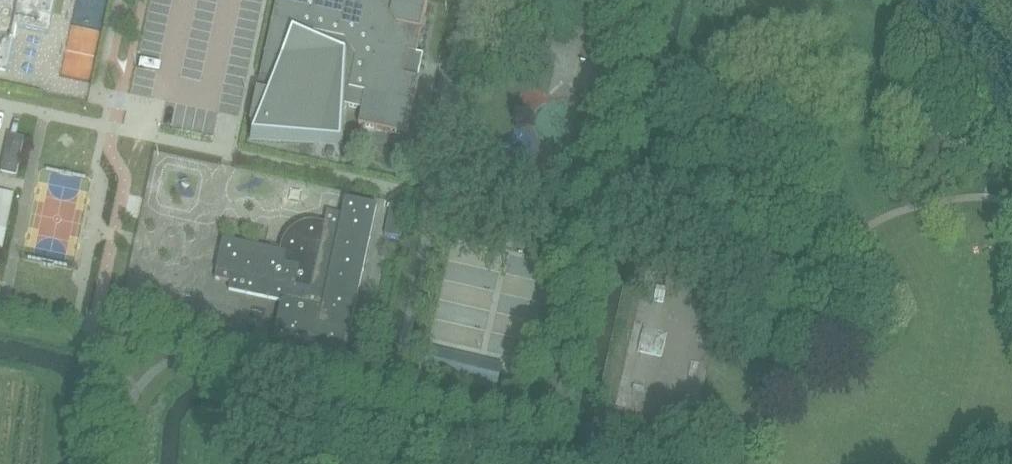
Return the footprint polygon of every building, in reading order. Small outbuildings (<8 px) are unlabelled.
[(8,73),(17,28),(51,36),(57,2),(57,0),(0,0),(0,71),(8,73)] [(250,124),(256,125),(253,137),(341,142),(348,107),(361,110),(358,123),(408,133),(420,77),(418,77),(423,55),(417,54),(428,0),(277,0),(250,124)] [(2,175),(17,178),(25,141),(10,137),(2,175)] [(4,252),(16,195),(0,191),(0,251),(4,252)] [(218,272),(216,279),(232,283),(230,292),(283,304),(275,343),(273,343),(273,344),(298,349),(304,351),(305,347),(315,349),(313,359),(312,358),(311,359),(344,366),(377,208),(347,202),(343,217),(329,214),(327,214),(325,226),(320,225),(315,224),(310,224),(304,225),(298,228),(293,231),(288,236),(285,241),(282,248),(280,255),(224,243),(218,272)] [(392,205),(385,236),(388,237),(401,239),(408,208),(395,206),(392,205)] [(432,349),(426,374),(498,392),(504,366),(432,349)]
